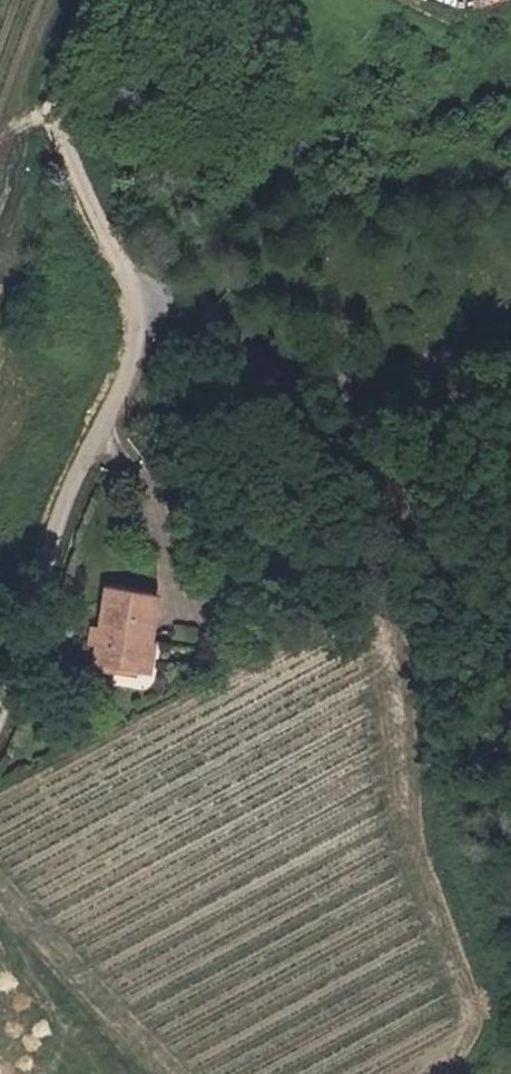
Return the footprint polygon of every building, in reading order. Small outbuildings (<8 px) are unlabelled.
[(95,594),(87,637),(85,655),(81,674),(144,686),(149,650),(134,647),(143,603),(95,594)] [(85,655),(87,637),(79,636),(76,653),(85,655)]
